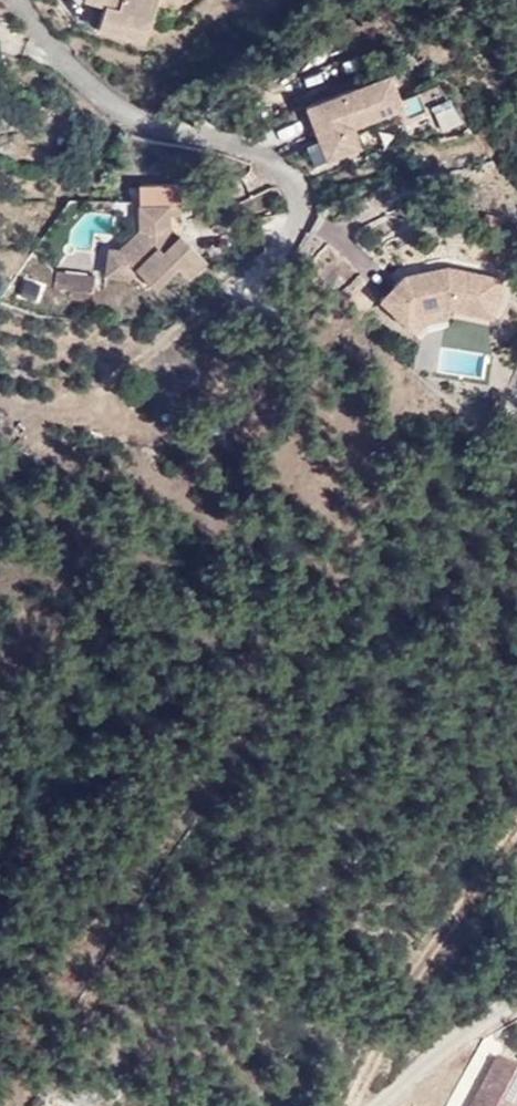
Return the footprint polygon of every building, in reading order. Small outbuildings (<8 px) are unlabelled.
[(84,1),(104,7),(98,30),(145,43),(156,4),(178,9),(180,0),(84,0),(84,1)] [(390,73),(307,106),(329,160),(352,151),(344,131),(354,127),(404,107),(390,73)] [(451,104),(431,110),(439,133),(458,127),(451,104)] [(354,127),(344,131),(352,151),(362,147),(354,127)] [(178,237),(175,233),(171,236),(165,230),(169,226),(169,214),(181,214),(181,184),(139,185),(141,230),(120,251),(110,251),(108,275),(132,277),(138,272),(155,288),(176,267),(188,278),(206,260),(180,235),(178,237)] [(171,236),(175,233),(169,226),(165,230),(171,236)] [(419,311),(449,306),(490,317),(498,278),(449,266),(445,277),(426,280),(426,271),(405,275),(381,300),(406,325),(419,311)] [(445,277),(449,266),(426,271),(426,280),(445,277)] [(76,291),(76,282),(57,281),(56,289),(76,291)] [(97,284),(76,282),(76,291),(96,293),(97,284)] [(448,318),(449,306),(419,311),(406,325),(415,332),(427,321),(448,318)] [(498,1059),(473,1105),(516,1105),(516,1069),(498,1059)]
